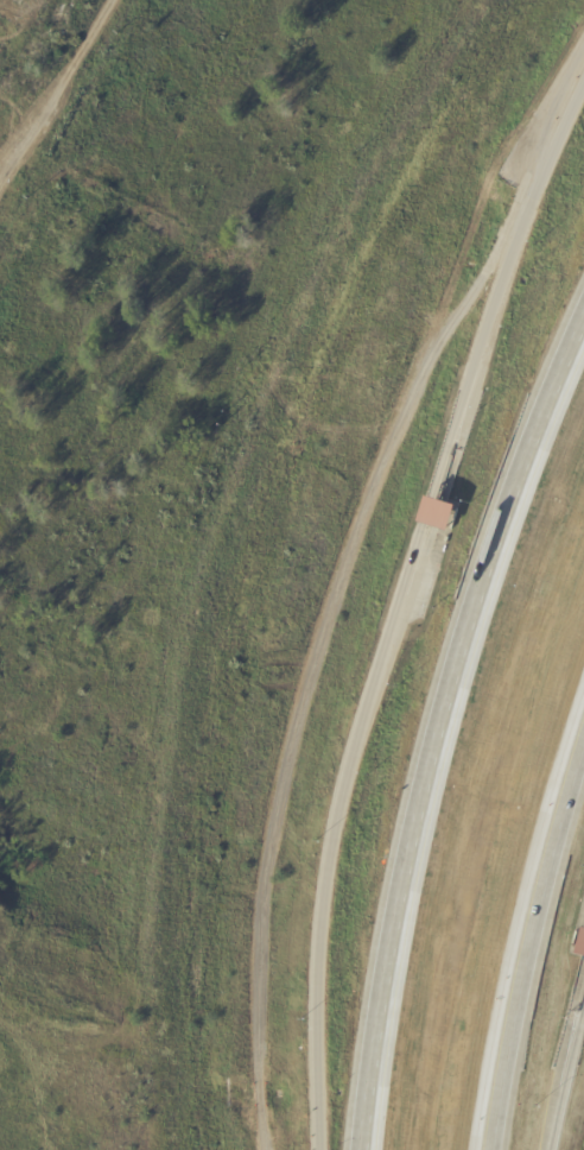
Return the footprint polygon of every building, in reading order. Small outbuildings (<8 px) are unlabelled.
[(580,927),(583,928),(583,955),(575,953),(580,927)]
